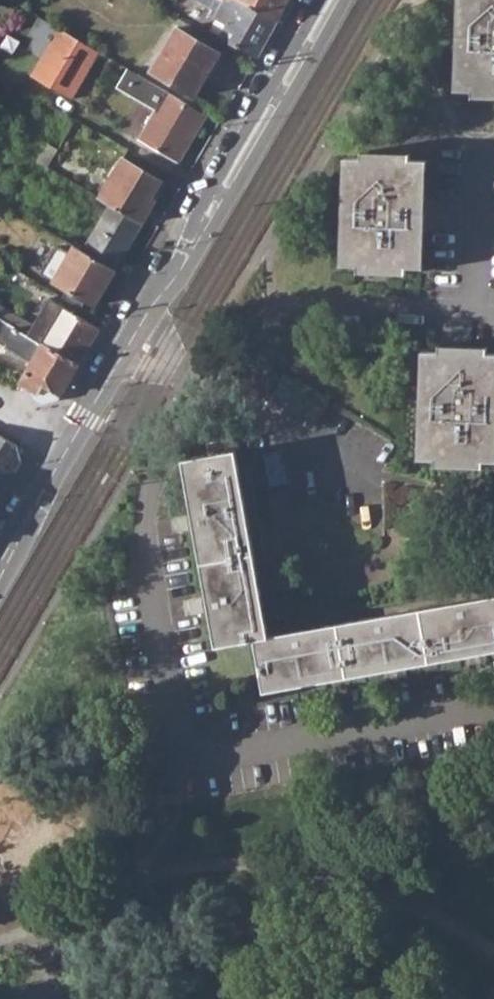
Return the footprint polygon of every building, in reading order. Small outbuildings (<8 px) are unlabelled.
[(259,54),(278,17),(246,0),(233,0),(232,0),(201,0),(214,6),(211,12),(219,15),(229,20),(222,34),(259,54)] [(278,17),(287,0),(246,0),(278,17)] [(454,89),(471,91),(472,97),(493,98),(493,0),(456,0),(454,89)] [(211,29),(222,34),(229,20),(219,15),(211,29)] [(32,73),(72,97),(101,50),(61,26),(32,73)] [(152,70),(195,95),(221,54),(176,28),(152,70)] [(141,138),(180,161),(207,115),(130,68),(119,86),(158,109),(141,138)] [(361,158),(343,158),(340,265),(357,265),(357,272),(405,274),(405,267),(422,268),(426,161),(409,161),(409,153),(361,152),(361,158)] [(112,202),(143,222),(155,202),(150,199),(162,180),(124,157),(101,196),(112,202)] [(84,249),(111,265),(118,253),(123,256),(143,222),(112,202),(84,249)] [(46,274),(96,303),(117,268),(111,265),(84,249),(76,244),(66,262),(56,257),(46,274)] [(54,320),(42,341),(78,362),(99,327),(58,302),(49,317),(54,320)] [(28,333),(34,323),(5,306),(0,315),(0,316),(28,333)] [(41,401),(57,397),(78,362),(42,341),(28,333),(0,316),(0,335),(25,351),(18,363),(28,369),(21,381),(37,390),(33,396),(41,401)] [(420,351),(417,458),(434,459),(434,465),(482,467),(483,461),(493,461),(493,354),(486,354),(486,347),(438,345),(438,352),(420,351)] [(308,416),(318,395),(284,379),(274,401),(308,416)] [(2,492),(23,456),(18,444),(0,433),(0,490),(2,492)] [(216,645),(254,639),(263,690),(493,650),(493,596),(269,637),(235,449),(182,459),(192,513),(195,530),(206,594),(210,612),(216,645)] [(169,517),(172,534),(195,530),(192,513),(169,517)] [(184,599),(187,617),(210,612),(206,594),(184,599)]
